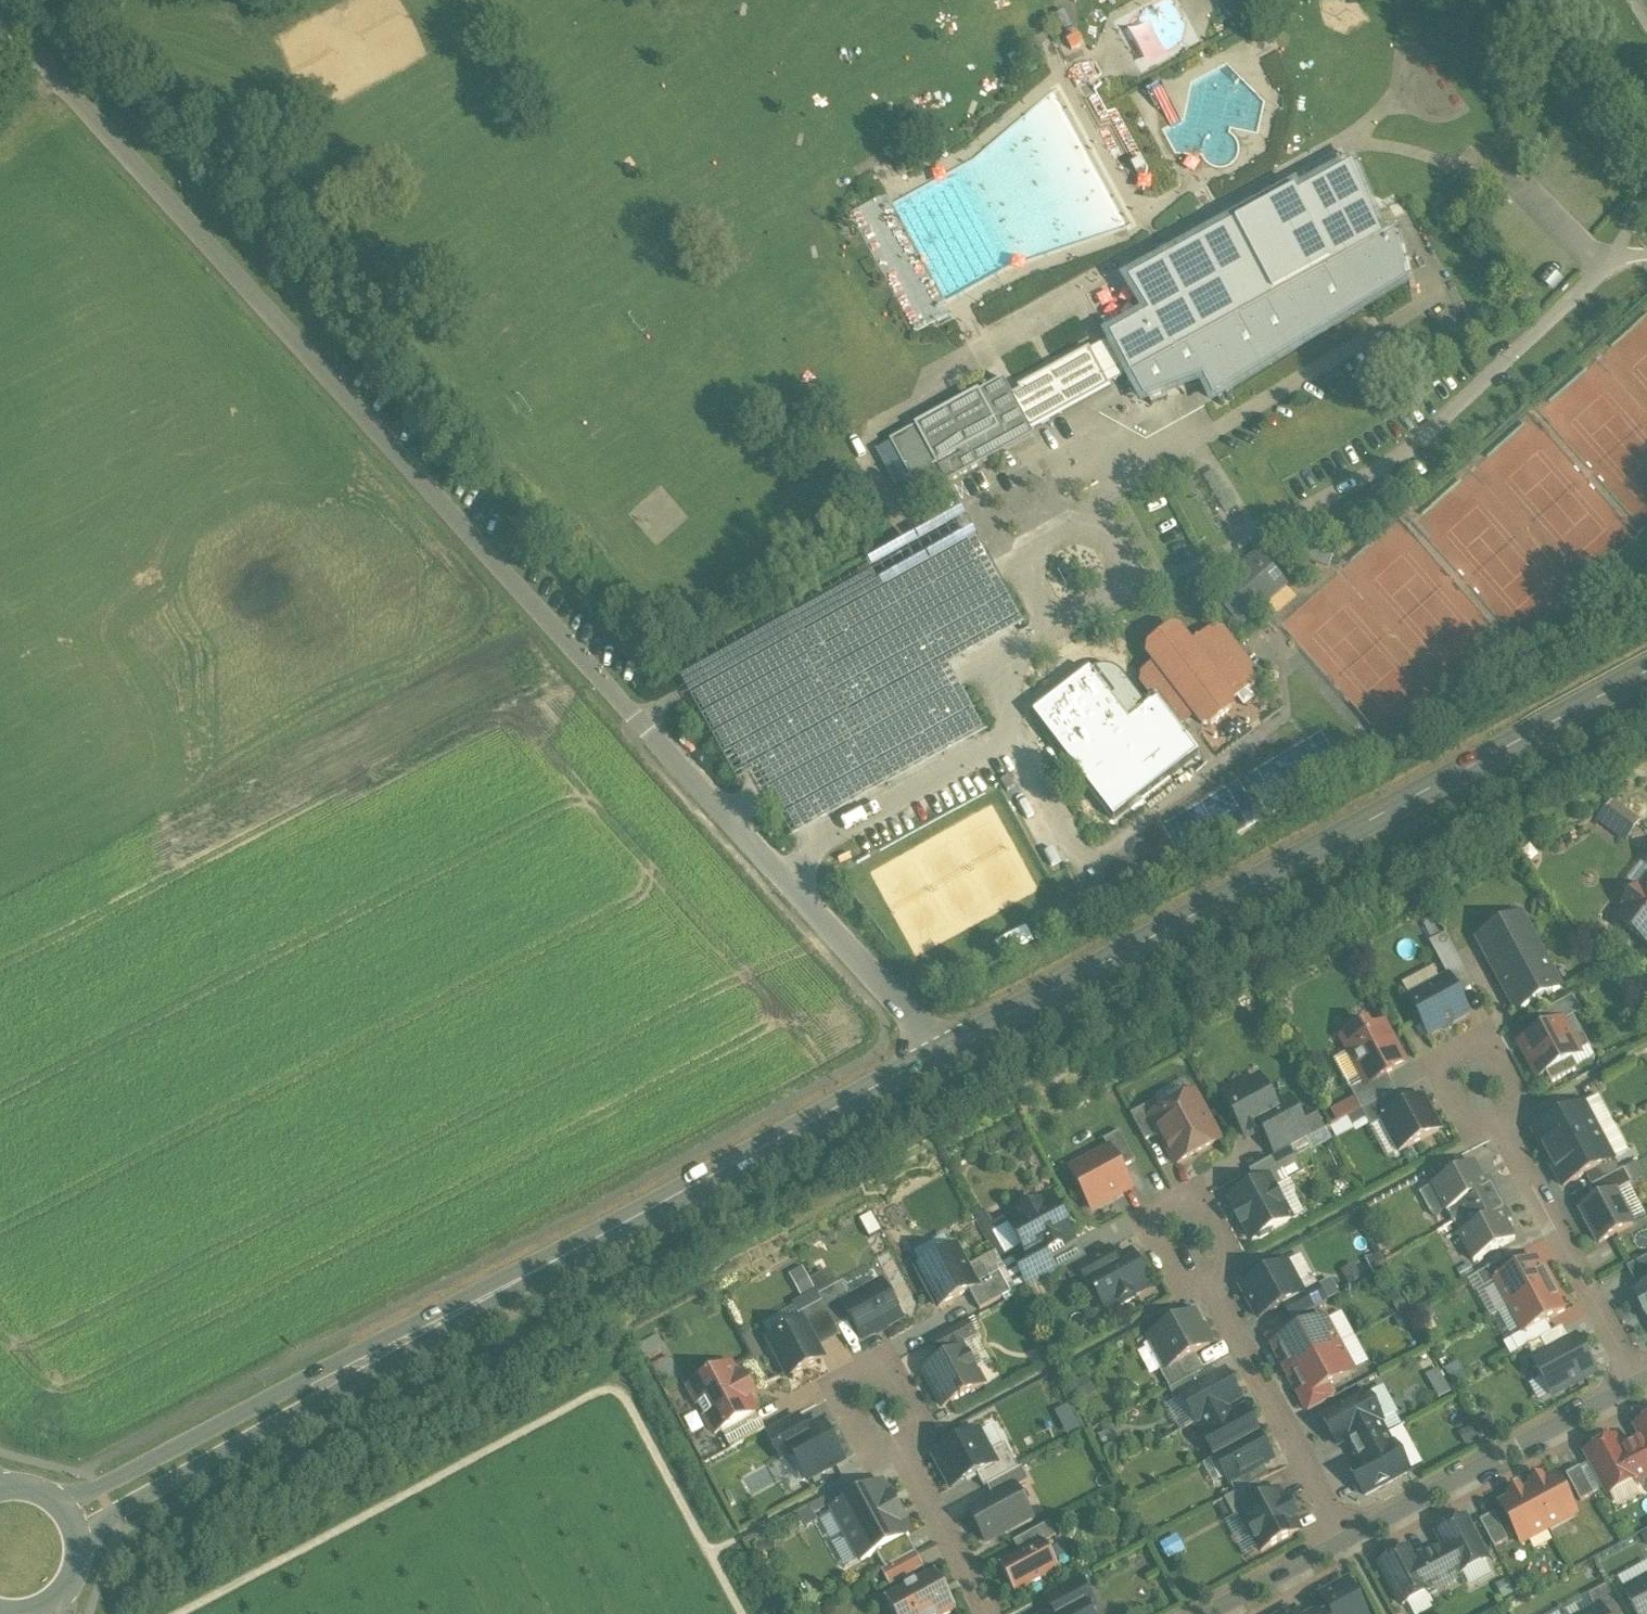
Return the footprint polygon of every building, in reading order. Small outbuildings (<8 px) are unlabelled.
[(1090,62),(1069,74),(1080,92),(1100,80),(1090,62)] [(1108,338),(1111,342),(1105,345),(1010,395),(1004,383),(888,443),(917,499),(1030,441),(1025,431),(1119,383),(1129,377),(1141,401),(1197,384),(1209,406),(1412,296),(1404,265),(1392,234),(1379,240),(1349,167),(1296,202),(1292,194),(1125,287),(1144,319),(1108,338)] [(1281,589),(1253,560),(1211,600),(1239,629),(1281,589)] [(1254,683),(1250,677),(1251,667),(1223,631),(1213,630),(1191,647),(1180,633),(1170,631),(1150,647),(1149,657),(1156,665),(1144,674),(1142,684),(1153,696),(1158,701),(1164,709),(1176,725),(1193,713),(1201,725),(1211,726),(1231,710),(1232,700),(1254,683)] [(1093,670),(1090,671),(1129,723),(1158,701),(1153,696),(1144,703),(1121,672),(1115,668),(1106,666),(1099,667),(1093,670)] [(1113,818),(1198,753),(1176,725),(1164,709),(1158,701),(1129,723),(1090,671),(1034,713),(1113,818)] [(1624,841),(1639,820),(1609,800),(1594,821),(1624,841)] [(1641,893),(1638,891),(1625,907),(1635,914),(1625,927),(1646,944),(1646,884),(1641,893)] [(1560,989),(1522,918),(1479,941),(1517,1012),(1560,989)] [(1463,966),(1446,935),(1430,944),(1447,974),(1463,966)] [(1449,979),(1410,1000),(1412,1004),(1410,1009),(1415,1018),(1420,1020),(1429,1036),(1468,1015),(1449,979)] [(1573,998),(1561,1004),(1569,1019),(1581,1013),(1573,998)] [(1561,1004),(1540,1016),(1548,1031),(1562,1024),(1569,1019),(1561,1004)] [(1548,1031),(1522,1045),(1539,1078),(1579,1056),(1562,1024),(1548,1031)] [(1384,1027),(1371,1034),(1367,1027),(1344,1040),(1367,1082),(1369,1087),(1388,1077),(1386,1074),(1404,1064),(1384,1027)] [(1388,1077),(1369,1087),(1367,1082),(1351,1091),(1356,1101),(1362,1111),(1396,1093),(1388,1077)] [(1251,1092),(1247,1084),(1227,1094),(1228,1097),(1225,1099),(1244,1134),(1253,1129),(1253,1128),(1260,1124),(1278,1114),(1275,1109),(1263,1086),(1251,1092)] [(1396,1093),(1362,1111),(1371,1129),(1384,1122),(1383,1121),(1405,1109),(1396,1093)] [(1163,1113),(1152,1119),(1161,1134),(1178,1165),(1219,1142),(1194,1096),(1163,1113)] [(1405,1109),(1383,1121),(1384,1122),(1400,1152),(1440,1131),(1423,1100),(1405,1109)] [(1356,1101),(1332,1114),(1338,1124),(1362,1111),(1356,1101)] [(1157,1102),(1131,1116),(1146,1142),(1161,1134),(1152,1119),(1163,1113),(1157,1102)] [(1290,1102),(1275,1109),(1278,1114),(1260,1124),(1277,1155),(1278,1154),(1280,1156),(1291,1149),(1308,1140),(1307,1138),(1309,1137),(1290,1102)] [(1583,1106),(1534,1132),(1549,1159),(1598,1133),(1583,1106)] [(1136,1162),(1120,1132),(1104,1141),(1109,1151),(1111,1150),(1121,1170),(1136,1162)] [(1598,1133),(1549,1159),(1564,1187),(1586,1175),(1613,1161),(1612,1160),(1598,1133)] [(1280,1156),(1250,1172),(1258,1187),(1269,1181),(1275,1191),(1305,1174),(1291,1149),(1280,1156)] [(1109,1151),(1071,1171),(1092,1210),(1131,1189),(1121,1170),(1111,1150),(1109,1151)] [(1613,1161),(1586,1175),(1592,1187),(1621,1172),(1614,1159),(1612,1160),(1613,1161)] [(1475,1164),(1433,1186),(1447,1213),(1449,1212),(1494,1188),(1489,1178),(1484,1181),(1475,1164)] [(1592,1187),(1589,1189),(1596,1202),(1615,1192),(1616,1193),(1631,1185),(1623,1170),(1621,1172),(1592,1187)] [(1258,1187),(1231,1201),(1238,1214),(1241,1213),(1246,1223),(1244,1224),(1253,1241),(1257,1239),(1260,1241),(1271,1235),(1272,1231),(1291,1221),(1275,1191),(1269,1181),(1258,1187)] [(1494,1188),(1449,1212),(1455,1224),(1500,1199),(1494,1188)] [(1596,1202),(1581,1210),(1599,1244),(1633,1226),(1616,1193),(1615,1192),(1596,1202)] [(1052,1199),(1008,1222),(1024,1251),(1030,1263),(1046,1255),(1074,1240),(1052,1199)] [(1500,1199),(1455,1224),(1461,1235),(1460,1236),(1474,1263),(1516,1240),(1507,1224),(1512,1221),(1500,1199)] [(964,1228),(974,1251),(988,1245),(977,1222),(964,1228)] [(957,1250),(919,1271),(939,1309),(970,1292),(977,1288),(977,1287),(957,1250)] [(1046,1255),(1030,1263),(1024,1251),(1012,1257),(1030,1290),(1057,1276),(1046,1255)] [(1099,1273),(1089,1278),(1090,1280),(1106,1310),(1119,1303),(1121,1306),(1135,1299),(1133,1295),(1149,1286),(1132,1255),(1099,1273)] [(1091,1257),(1075,1266),(1085,1283),(1090,1280),(1089,1278),(1099,1273),(1091,1257)] [(1512,1258),(1477,1276),(1484,1289),(1496,1282),(1495,1281),(1518,1269),(1512,1258)] [(1518,1269),(1495,1281),(1496,1282),(1509,1308),(1554,1284),(1550,1275),(1546,1277),(1537,1259),(1518,1269)] [(1628,1269),(1640,1292),(1646,1288),(1646,1259),(1628,1269)] [(1287,1265),(1270,1274),(1268,1272),(1245,1285),(1246,1287),(1243,1289),(1248,1299),(1246,1300),(1251,1309),(1253,1307),(1259,1319),(1285,1305),(1303,1295),(1298,1287),(1287,1265)] [(797,1295),(812,1288),(802,1267),(787,1274),(797,1295)] [(1000,1274),(977,1287),(977,1288),(970,1292),(980,1312),(1011,1295),(1000,1274)] [(1314,1278),(1298,1287),(1303,1295),(1285,1305),(1294,1322),(1328,1304),(1314,1278)] [(844,1283),(819,1296),(823,1303),(829,1314),(837,1329),(852,1321),(844,1305),(853,1300),(844,1283)] [(1554,1284),(1509,1308),(1523,1334),(1524,1335),(1526,1334),(1546,1323),(1565,1312),(1556,1294),(1559,1293),(1554,1284)] [(853,1300),(844,1305),(852,1321),(863,1341),(901,1320),(899,1315),(901,1310),(897,1303),(891,1301),(882,1285),(853,1300)] [(1638,1293),(1645,1308),(1642,1309),(1646,1318),(1646,1288),(1640,1292),(1638,1293)] [(823,1303),(799,1316),(803,1323),(804,1322),(806,1327),(829,1314),(823,1303)] [(829,1314),(806,1327),(818,1349),(841,1337),(837,1329),(829,1314)] [(1194,1315),(1177,1324),(1176,1322),(1163,1329),(1164,1331),(1151,1338),(1167,1368),(1168,1369),(1196,1355),(1211,1346),(1194,1315)] [(1300,1333),(1273,1348),(1288,1374),(1340,1346),(1325,1319),(1300,1333)] [(803,1323),(769,1341),(789,1378),(824,1359),(818,1349),(806,1327),(804,1322),(803,1323)] [(1294,1322),(1267,1336),(1273,1348),(1300,1333),(1294,1322)] [(1546,1323),(1526,1334),(1532,1345),(1541,1340),(1552,1334),(1546,1323)] [(967,1324),(933,1343),(941,1358),(943,1357),(962,1347),(976,1340),(967,1324)] [(1524,1335),(1523,1334),(1512,1340),(1519,1352),(1527,1347),(1532,1345),(1526,1334),(1524,1335)] [(1532,1345),(1527,1347),(1535,1362),(1549,1355),(1541,1340),(1532,1345)] [(1535,1362),(1534,1363),(1552,1396),(1595,1373),(1577,1340),(1549,1355),(1535,1362)] [(1340,1346),(1288,1374),(1302,1401),(1329,1387),(1354,1373),(1340,1346)] [(962,1347),(943,1357),(946,1362),(925,1374),(943,1408),(984,1386),(962,1347)] [(1196,1355),(1168,1369),(1167,1368),(1161,1372),(1170,1389),(1197,1375),(1204,1371),(1196,1355)] [(731,1367),(691,1389),(716,1435),(722,1431),(731,1426),(756,1413),(748,1399),(754,1396),(744,1378),(738,1381),(731,1367)] [(1203,1386),(1183,1397),(1183,1398),(1197,1423),(1200,1421),(1227,1406),(1240,1399),(1226,1374),(1203,1386)] [(1170,1389),(1169,1390),(1176,1402),(1183,1398),(1183,1397),(1203,1386),(1197,1375),(1170,1389)] [(1329,1387),(1302,1401),(1308,1412),(1335,1398),(1329,1387)] [(1368,1395),(1323,1419),(1338,1446),(1347,1442),(1381,1423),(1382,1422),(1368,1395)] [(1227,1406),(1200,1421),(1206,1432),(1233,1418),(1227,1406)] [(1206,1432),(1203,1434),(1216,1459),(1259,1435),(1246,1411),(1233,1418),(1206,1432)] [(756,1413),(731,1426),(742,1445),(766,1432),(756,1413)] [(795,1417),(767,1432),(781,1459),(793,1453),(787,1443),(806,1433),(798,1417),(796,1418),(795,1417)] [(1381,1423),(1347,1442),(1353,1453),(1388,1435),(1381,1423)] [(1637,1428),(1644,1442),(1646,1447),(1646,1423),(1637,1428)] [(742,1445),(731,1426),(722,1431),(732,1450),(742,1445)] [(817,1435),(809,1439),(806,1433),(787,1443),(793,1453),(796,1460),(793,1462),(801,1478),(805,1476),(808,1481),(844,1461),(826,1428),(816,1433),(817,1435)] [(979,1434),(964,1443),(963,1441),(950,1448),(951,1450),(936,1458),(953,1489),(977,1476),(996,1466),(990,1454),(979,1434)] [(1259,1435),(1216,1459),(1229,1483),(1263,1465),(1272,1460),(1259,1435)] [(1388,1435),(1353,1453),(1360,1465),(1394,1446),(1388,1435)] [(1614,1440),(1587,1455),(1609,1495),(1635,1481),(1636,1481),(1621,1454),(1614,1440)] [(1644,1442),(1633,1448),(1646,1474),(1646,1447),(1644,1442)] [(1005,1446),(990,1454),(996,1466),(977,1476),(984,1489),(988,1488),(1019,1471),(1005,1446)] [(1360,1465),(1350,1469),(1365,1497),(1409,1473),(1395,1446),(1394,1446),(1360,1465)] [(1633,1448),(1621,1454),(1636,1481),(1635,1481),(1637,1485),(1646,1480),(1646,1474),(1633,1448)] [(1263,1465),(1229,1483),(1235,1495),(1259,1482),(1269,1477),(1263,1465)] [(1019,1471),(988,1488),(995,1500),(1016,1489),(1016,1490),(1029,1483),(1022,1469),(1019,1471)] [(1580,1469),(1567,1476),(1581,1502),(1594,1495),(1580,1469)] [(1576,1515),(1555,1477),(1528,1491),(1549,1530),(1576,1515)] [(1235,1495),(1225,1500),(1234,1518),(1241,1515),(1240,1513),(1268,1498),(1259,1482),(1235,1495)] [(849,1537),(899,1509),(892,1496),(889,1498),(882,1485),(835,1511),(849,1537)] [(995,1500),(971,1513),(987,1543),(1032,1519),(1016,1490),(1016,1489),(995,1500)] [(1528,1491),(1502,1506),(1522,1544),(1549,1530),(1528,1491)] [(1268,1498),(1240,1513),(1241,1515),(1262,1552),(1300,1532),(1293,1520),(1297,1518),(1289,1504),(1286,1506),(1279,1493),(1268,1498)] [(808,1507),(798,1516),(807,1527),(818,1518),(808,1507)] [(899,1509),(849,1537),(863,1561),(877,1553),(907,1537),(910,1536),(903,1524),(906,1522),(899,1509)] [(1508,1542),(1494,1515),(1481,1522),(1495,1549),(1508,1542)] [(1487,1561),(1465,1521),(1438,1535),(1445,1548),(1460,1575),(1461,1575),(1487,1561)] [(1049,1524),(1034,1533),(1041,1545),(1044,1544),(1044,1543),(1045,1544),(1057,1538),(1049,1524)] [(1041,1545),(1034,1533),(1014,1543),(1021,1556),(1041,1545)] [(907,1537),(877,1553),(886,1570),(916,1554),(907,1537)] [(1021,1556),(1001,1567),(1001,1566),(1000,1567),(1015,1596),(1016,1595),(1059,1572),(1060,1572),(1045,1544),(1044,1543),(1044,1544),(1041,1545),(1021,1556)] [(1445,1548),(1430,1556),(1446,1586),(1462,1578),(1461,1575),(1460,1575),(1445,1548)] [(1408,1551),(1381,1566),(1403,1606),(1428,1592),(1429,1592),(1415,1564),(1408,1551)] [(886,1570),(882,1573),(890,1587),(924,1568),(916,1554),(886,1570)] [(1430,1556),(1415,1564),(1429,1592),(1428,1592),(1430,1595),(1446,1586),(1430,1556)] [(885,1600),(893,1613),(953,1613),(957,1612),(936,1573),(885,1600)] [(1045,1597),(1054,1613),(1053,1613),(1084,1613),(1084,1612),(1095,1606),(1080,1578),(1045,1597)] [(1626,1593),(1637,1613),(1646,1613),(1646,1581),(1626,1593)] [(1322,1598),(1328,1609),(1319,1613),(1366,1613),(1367,1613),(1360,1601),(1357,1600),(1348,1583),(1322,1598)] [(1607,1586),(1588,1596),(1597,1611),(1600,1609),(1603,1613),(1622,1613),(1607,1586)]
